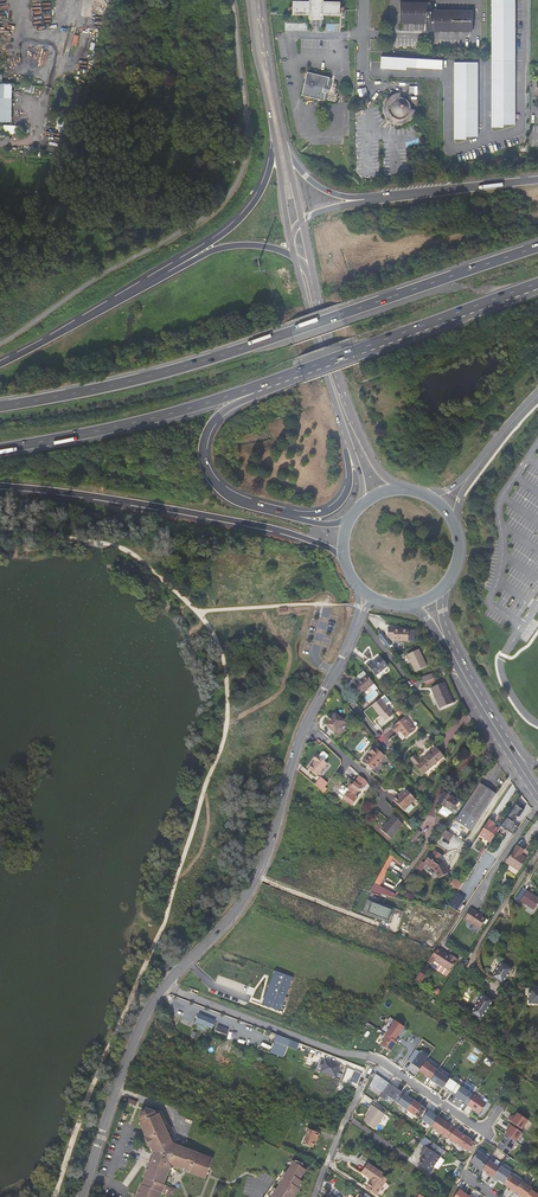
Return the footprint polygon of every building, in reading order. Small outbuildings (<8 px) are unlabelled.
[(308,20),(322,20),(322,16),(339,17),(339,2),(323,2),(323,0),(309,0),(309,1),(292,1),(292,16),(299,16),(308,16),(308,20)] [(515,0),(492,0),(492,127),(504,127),(504,125),(515,125),(515,0)] [(473,13),(427,12),(427,5),(402,5),(402,22),(427,23),(427,30),(473,30),(473,13)] [(443,60),(381,57),(380,69),(406,70),(407,67),(442,69),(443,60)] [(478,62),(454,62),(454,139),(466,139),(466,137),(478,137),(478,62)] [(330,78),(307,74),(305,83),(301,97),(318,101),(325,103),(326,96),(323,96),(325,86),(329,87),(330,78)] [(12,121),(13,83),(0,83),(0,121),(12,121)] [(333,83),(332,92),(339,94),(340,85),(333,83)] [(402,102),(403,102),(403,100),(404,97),(402,96),(400,96),(397,97),(395,98),(392,100),(390,101),(389,103),(388,105),(387,107),(387,109),(387,112),(387,113),(388,114),(388,116),(389,118),(390,119),(391,121),(393,122),(395,123),(398,124),(399,124),(402,124),(404,124),(406,123),(408,122),(410,121),(411,120),(412,118),(414,116),(414,114),(415,112),(415,110),(415,108),(414,107),(414,105),(413,104),(411,105),(409,107),(409,109),(409,111),(409,113),(407,116),(405,118),(403,119),(400,119),(397,118),(395,117),(394,115),(393,114),(393,112),(392,110),(393,107),(395,104),(397,103),(400,102),(402,102)] [(409,113),(409,111),(409,109),(409,107),(411,105),(410,104),(409,103),(407,102),(405,101),(403,100),(403,102),(402,102),(400,102),(397,103),(395,104),(393,107),(392,110),(393,112),(393,114),(394,115),(395,117),(397,118),(400,119),(403,119),(405,118),(407,116),(409,113)] [(65,133),(67,120),(59,119),(57,132),(65,133)] [(23,134),(23,125),(4,125),(4,133),(23,134)] [(407,640),(407,632),(408,629),(399,629),(393,629),(393,627),(388,627),(387,638),(392,638),(392,641),(407,641),(407,640)] [(426,665),(419,648),(407,653),(415,670),(426,665)] [(379,658),(371,665),(368,662),(364,665),(374,677),(386,667),(379,658)] [(433,672),(421,676),(423,681),(435,677),(433,672)] [(352,686),(359,695),(359,696),(371,686),(364,677),(357,683),(355,682),(351,685),(352,686)] [(444,681),(431,687),(441,707),(453,701),(444,681)] [(356,697),(359,695),(352,686),(349,689),(356,697)] [(372,705),(376,710),(377,709),(382,716),(385,720),(393,714),(380,698),(372,705)] [(345,721),(336,713),(326,724),(335,732),(345,721)] [(404,716),(393,725),(397,731),(399,729),(405,736),(414,729),(404,716)] [(385,733),(377,739),(381,746),(390,740),(385,733)] [(420,761),(416,766),(423,774),(444,756),(436,747),(420,761)] [(376,750),(368,759),(367,758),(363,761),(372,771),(385,759),(376,750)] [(320,758),(319,756),(314,761),(315,762),(314,764),(309,769),(318,776),(328,764),(326,762),(329,759),(328,757),(325,754),(323,754),(320,758)] [(410,759),(416,766),(420,761),(415,755),(410,759)] [(350,783),(348,786),(347,788),(343,785),(341,786),(339,789),(339,791),(340,792),(338,795),(343,798),(352,805),(357,798),(353,795),(360,786),(363,788),(367,783),(365,780),(359,776),(353,785),(350,783)] [(327,788),(320,783),(317,786),(324,792),(327,788)] [(495,795),(480,784),(455,821),(470,831),(495,795)] [(416,799),(408,791),(403,795),(400,798),(398,797),(394,800),(404,811),(416,799)] [(457,801),(452,797),(451,798),(443,792),(436,802),(442,805),(449,810),(450,811),(457,801)] [(449,810),(442,805),(439,810),(446,815),(449,810)] [(404,822),(394,815),(382,829),(392,837),(404,822)] [(487,822),(478,837),(489,844),(498,831),(492,827),(493,826),(487,822)] [(416,828),(409,838),(415,842),(422,833),(416,828)] [(449,841),(453,834),(445,829),(441,836),(449,841)] [(520,843),(510,859),(522,867),(529,856),(523,852),(527,847),(520,843)] [(400,855),(408,862),(410,859),(402,852),(400,855)] [(433,854),(426,862),(434,868),(438,878),(448,874),(442,861),(433,854)] [(453,882),(460,887),(464,882),(456,877),(453,882)] [(377,882),(374,891),(380,892),(390,895),(392,886),(377,882)] [(524,885),(517,896),(534,907),(537,901),(537,895),(524,885)] [(376,903),(380,892),(374,891),(370,890),(366,900),(376,903)] [(366,900),(362,912),(389,923),(395,908),(385,904),(384,906),(376,903),(366,900)] [(486,920),(470,910),(463,920),(479,931),(486,920)] [(433,963),(448,973),(456,961),(451,958),(450,959),(449,958),(440,952),(436,949),(436,950),(429,960),(433,963)] [(498,981),(501,983),(502,983),(512,968),(502,962),(492,977),(498,981)] [(293,977),(274,970),(262,1002),(261,1004),(280,1011),(281,1007),(293,977)] [(424,983),(417,978),(414,982),(419,985),(422,987),(424,983)] [(437,995),(441,991),(437,987),(433,991),(437,995)] [(531,987),(530,1000),(537,1001),(537,988),(531,987)] [(493,1001),(492,1000),(488,997),(483,994),(471,1013),(480,1019),(493,1001)] [(215,1020),(198,1013),(195,1022),(211,1028),(215,1020)] [(395,1019),(385,1033),(386,1034),(394,1039),(403,1025),(395,1019)] [(218,1025),(216,1030),(227,1034),(229,1029),(218,1025)] [(290,1040),(275,1034),(272,1041),(274,1041),(270,1053),(283,1058),(290,1040)] [(394,1039),(386,1034),(380,1043),(389,1050),(395,1040),(394,1039)] [(426,1061),(428,1058),(416,1049),(408,1060),(413,1063),(411,1065),(415,1068),(416,1066),(420,1069),(426,1061)] [(324,1066),(322,1070),(337,1076),(341,1065),(326,1059),(325,1064),(324,1066)] [(420,1069),(419,1070),(428,1076),(427,1077),(431,1079),(437,1071),(438,1070),(426,1061),(420,1069)] [(449,1079),(437,1071),(431,1079),(443,1088),(444,1087),(449,1079)] [(383,1092),(390,1083),(376,1073),(370,1085),(373,1088),(375,1086),(383,1092)] [(449,1079),(444,1087),(452,1093),(453,1092),(456,1095),(462,1087),(450,1078),(449,1079)] [(402,1091),(390,1083),(383,1092),(380,1096),(385,1100),(388,1096),(395,1101),(402,1091)] [(456,1095),(455,1096),(465,1103),(472,1093),(462,1087),(456,1095)] [(407,1109),(414,1100),(405,1093),(398,1103),(407,1109)] [(474,1095),(467,1105),(480,1113),(486,1104),(474,1095)] [(137,1101),(128,1097),(126,1102),(135,1105),(137,1101)] [(422,1106),(414,1100),(407,1109),(415,1115),(422,1106)] [(371,1104),(369,1108),(371,1110),(364,1120),(374,1128),(385,1114),(371,1104)] [(207,1180),(214,1163),(215,1160),(205,1156),(206,1155),(190,1149),(189,1151),(174,1146),(166,1130),(167,1129),(161,1114),(157,1116),(156,1112),(153,1113),(152,1110),(150,1110),(147,1110),(144,1115),(146,1121),(144,1121),(149,1136),(148,1137),(149,1138),(152,1147),(153,1147),(155,1152),(154,1154),(156,1155),(153,1162),(151,1162),(146,1174),(167,1181),(171,1170),(176,1167),(184,1171),(186,1168),(192,1171),(191,1174),(207,1180)] [(431,1126),(438,1117),(429,1110),(422,1120),(431,1126)] [(510,1116),(508,1120),(522,1130),(528,1121),(517,1113),(514,1118),(510,1116)] [(450,1125),(438,1117),(431,1126),(443,1135),(450,1125)] [(509,1130),(505,1135),(506,1135),(515,1142),(522,1132),(510,1124),(507,1128),(509,1130)] [(315,1126),(311,1125),(307,1135),(308,1136),(305,1144),(315,1148),(318,1141),(319,1138),(321,1133),(313,1130),(315,1126)] [(462,1134),(450,1125),(443,1135),(456,1143),(462,1134)] [(474,1142),(462,1134),(456,1143),(455,1143),(468,1152),(474,1142)] [(506,1156),(515,1142),(506,1135),(497,1149),(506,1156)] [(424,1155),(419,1163),(431,1171),(444,1149),(433,1142),(429,1148),(426,1147),(422,1154),(424,1155)] [(489,1160),(489,1159),(477,1151),(470,1162),(478,1167),(477,1168),(481,1171),(482,1170),(489,1160)] [(492,1178),(499,1168),(489,1160),(482,1170),(489,1175),(488,1176),(492,1178)] [(298,1163),(295,1166),(294,1165),(285,1178),(273,1195),(274,1196),(273,1196),(296,1196),(301,1189),(300,1188),(302,1185),(304,1182),(301,1180),(308,1170),(304,1167),(306,1164),(298,1161),(298,1163)] [(363,1173),(365,1175),(371,1165),(369,1164),(363,1173)] [(385,1175),(371,1165),(365,1175),(370,1178),(372,1180),(373,1182),(368,1189),(378,1196),(387,1183),(382,1179),(384,1177),(385,1175)] [(504,1184),(510,1176),(511,1174),(501,1166),(499,1168),(492,1178),(496,1181),(497,1179),(504,1184)] [(163,1192),(166,1194),(168,1189),(169,1186),(166,1184),(167,1181),(146,1174),(145,1177),(146,1178),(144,1185),(142,1184),(138,1196),(161,1196),(163,1192)] [(520,1183),(510,1176),(504,1184),(504,1185),(510,1189),(510,1190),(513,1193),(514,1192),(519,1184),(520,1183)] [(530,1192),(519,1184),(514,1192),(521,1196),(526,1196),(530,1192)] [(173,1194),(176,1195),(178,1189),(169,1186),(168,1189),(171,1190),(169,1196),(172,1196),(173,1194)] [(469,1196),(463,1192),(464,1191),(460,1189),(454,1196),(469,1196)]
